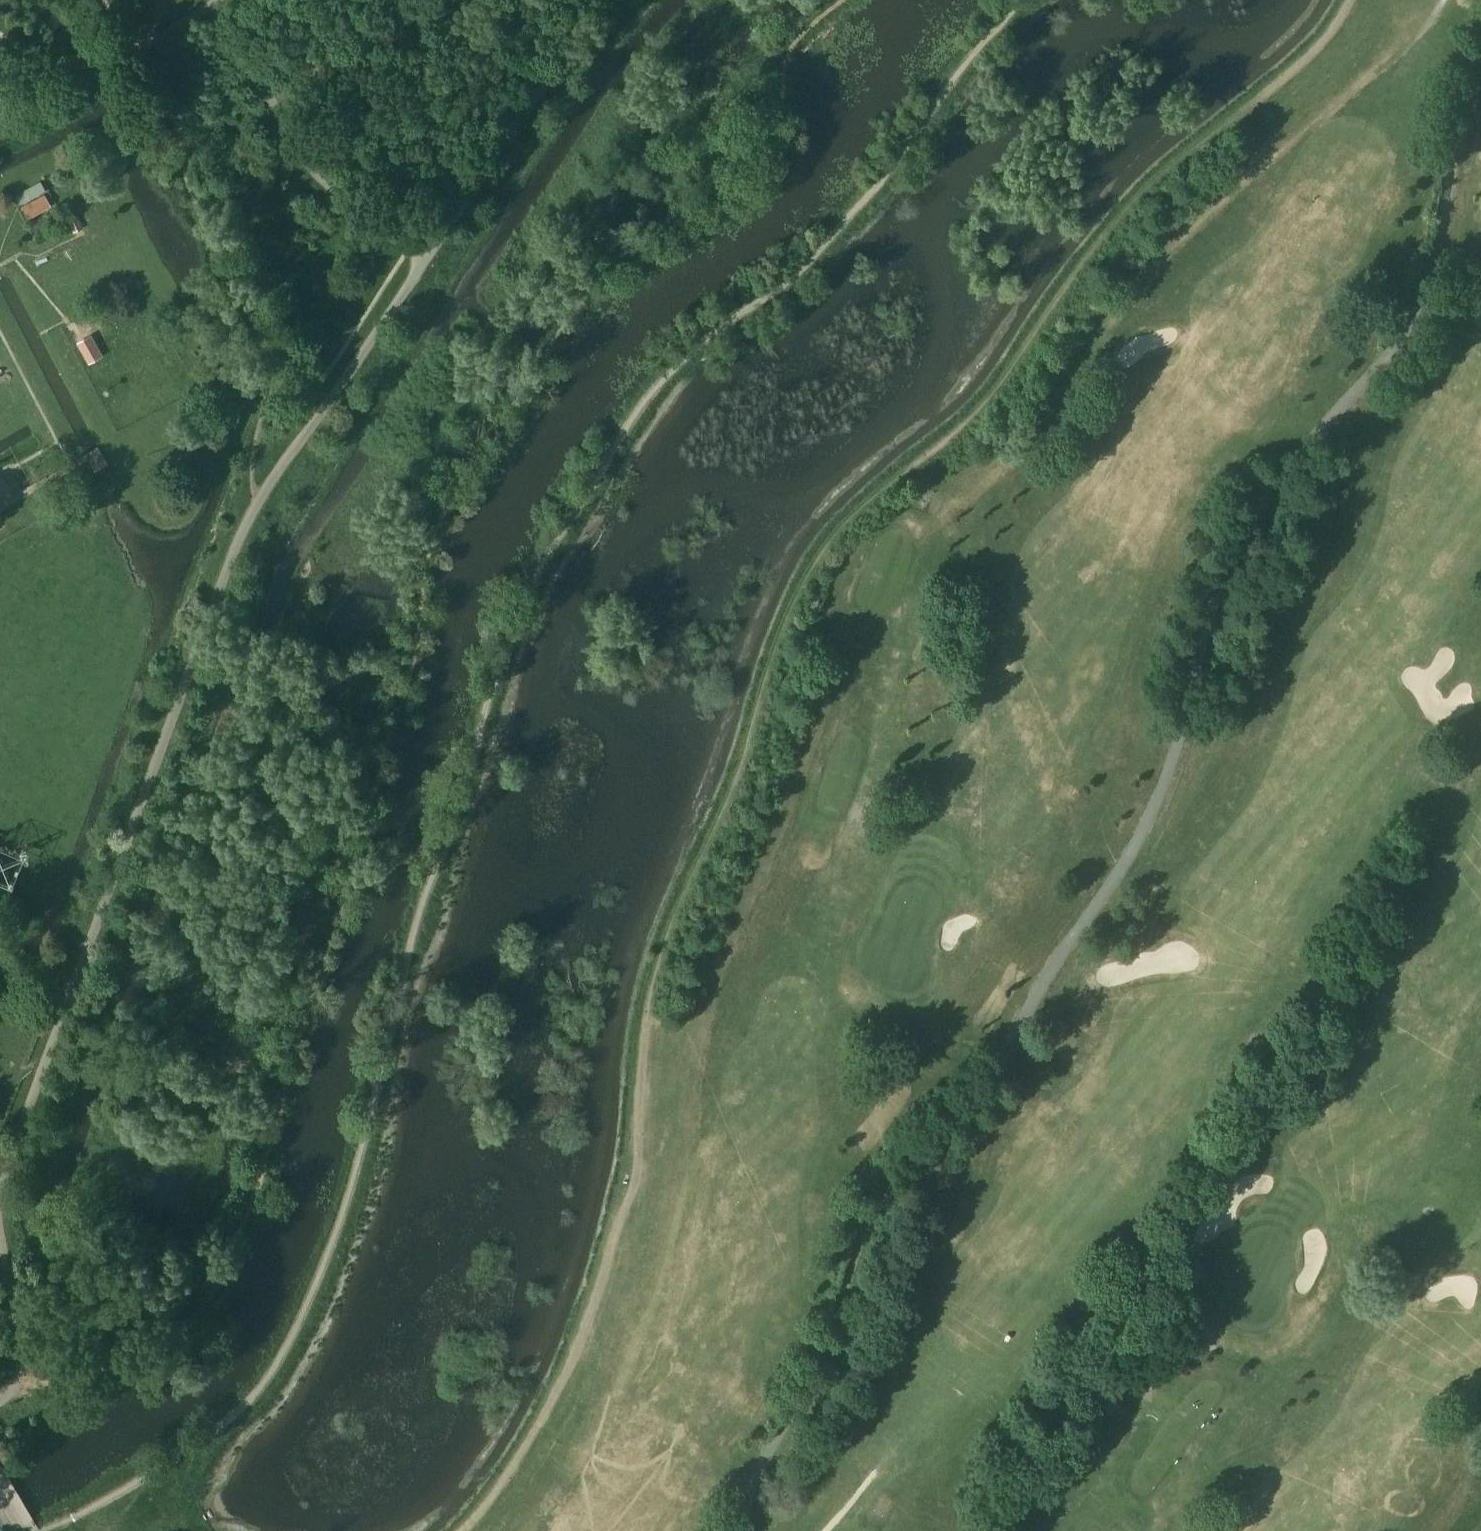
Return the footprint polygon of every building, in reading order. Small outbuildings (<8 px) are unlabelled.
[(45,194),(22,207),(28,217),(51,205),(45,194)] [(77,216),(68,220),(74,231),(82,226),(77,216)] [(91,339),(80,345),(88,359),(99,353),(91,339)] [(0,480),(0,497),(11,491),(4,478),(0,480)]
